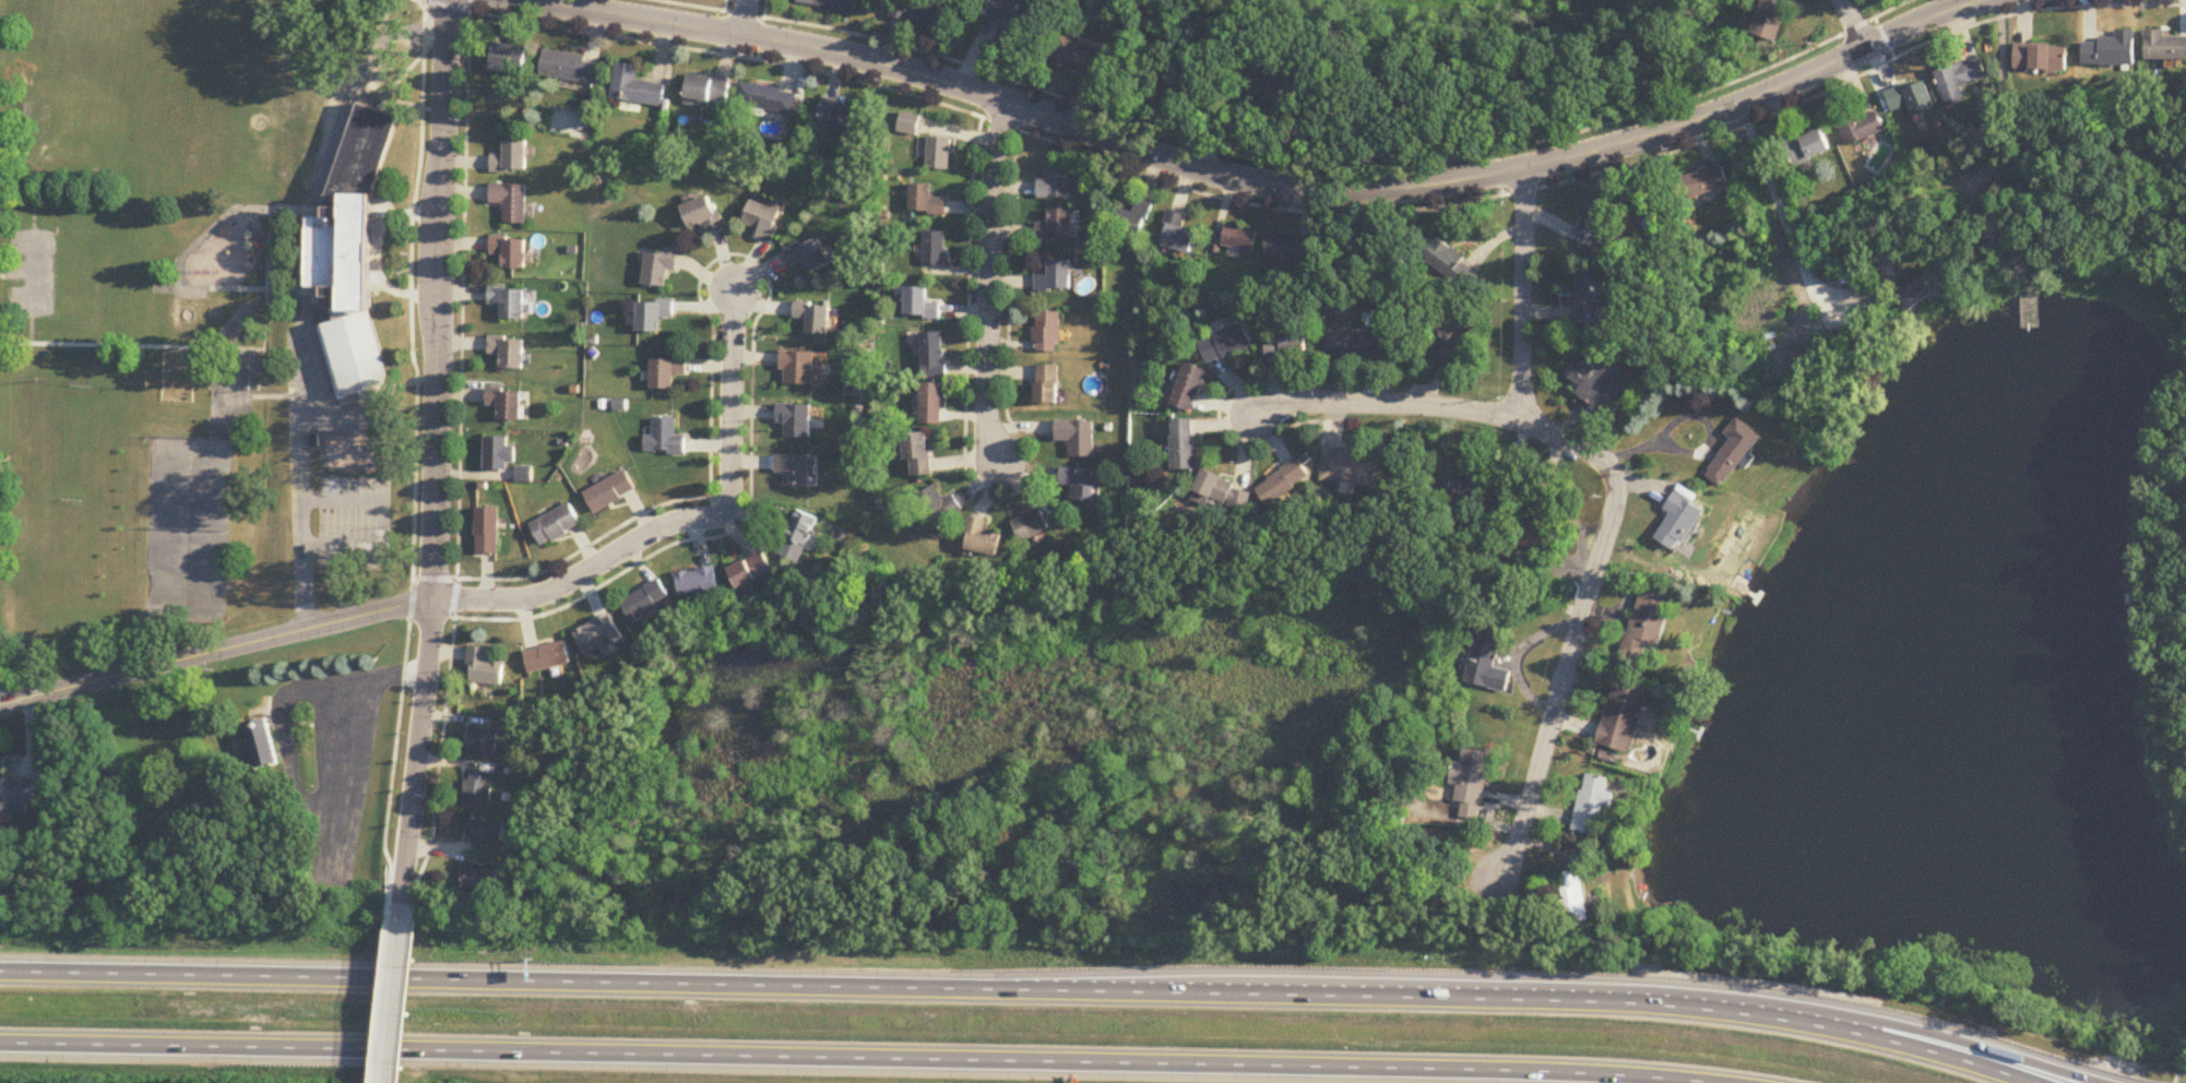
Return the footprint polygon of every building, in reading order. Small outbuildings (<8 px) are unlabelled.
[(857,0),(799,0),(798,6),(854,15),(857,0)] [(921,0),(894,0),(890,17),(948,30),(953,7),(921,0)] [(1024,4),(1006,0),(987,0),(983,19),(1001,23),(998,39),(1016,42),(1024,4)] [(1749,36),(1777,44),(1790,0),(1760,0),(1749,36)] [(2136,32),(2117,32),(2117,42),(2083,42),(2083,67),(2136,67),(2136,32)] [(2166,38),(2166,32),(2145,32),(2145,61),(2185,61),(2185,38),(2166,38)] [(1109,53),(1061,40),(1053,67),(1101,81),(1109,53)] [(524,79),(529,50),(496,44),(491,73),(524,79)] [(2068,46),(2015,46),(2015,73),(2068,74),(2068,46)] [(602,60),(545,52),(541,79),(599,86),(602,60)] [(1279,76),(1257,57),(1242,74),(1290,116),(1311,91),(1285,69),(1279,76)] [(1946,110),(1967,105),(1962,88),(1986,81),(1980,60),(1936,73),(1946,110)] [(666,85),(637,83),(639,67),(616,65),(612,101),(664,106),(666,85)] [(731,81),(690,76),(686,105),(727,110),(731,81)] [(1910,108),(1913,117),(1935,110),(1925,81),(1886,94),(1892,113),(1910,108)] [(798,94),(742,84),(738,106),(795,116),(798,94)] [(817,127),(852,135),(857,114),(837,109),(839,101),(825,97),(817,127)] [(399,117),(358,105),(323,219),(309,219),(309,288),(313,289),(325,289),(324,313),(334,316),(334,325),(333,325),(332,401),(376,402),(378,192),(399,117)] [(1885,133),(1877,113),(1861,120),(1857,110),(1836,118),(1847,147),(1885,133)] [(918,137),(921,117),(901,114),(899,134),(918,137)] [(1784,144),(1795,168),(1831,153),(1821,128),(1784,144)] [(950,172),(952,139),(929,138),(928,171),(950,172)] [(529,143),(506,143),(506,157),(493,157),(493,172),(529,172),(529,143)] [(1691,201),(1730,189),(1723,166),(1684,178),(1691,201)] [(1072,200),(1072,169),(1049,169),(1049,181),(1039,181),(1039,200),(1072,200)] [(946,199),(933,199),(933,186),(911,186),(911,215),(946,215),(946,199)] [(506,205),(506,226),(529,226),(529,187),(493,187),(493,205),(506,205)] [(706,226),(711,236),(727,228),(710,196),(683,209),(695,233),(706,226)] [(1620,206),(1595,199),(1582,244),(1607,251),(1620,206)] [(1154,206),(1139,201),(1135,214),(1120,209),(1113,230),(1141,240),(1154,206)] [(759,241),(777,244),(783,209),(751,204),(747,227),(761,229),(759,241)] [(1037,244),(1074,244),(1074,211),(1050,211),(1050,224),(1037,224),(1037,244)] [(1197,234),(1184,230),(1188,217),(1171,212),(1161,247),(1191,256),(1197,234)] [(1223,248),(1254,255),(1258,233),(1227,227),(1223,248)] [(947,268),(947,234),(925,234),(925,268),(947,268)] [(1314,262),(1315,237),(1268,236),(1267,260),(1314,262)] [(528,272),(528,238),(493,238),(493,257),(505,257),(505,272),(528,272)] [(1462,291),(1479,272),(1440,238),(1424,257),(1462,291)] [(810,275),(831,270),(824,240),(789,248),(793,268),(808,265),(810,275)] [(647,253),(647,288),(671,288),(671,272),(682,272),(682,253),(647,253)] [(1072,293),(1072,262),(1050,262),(1050,276),(1035,276),(1035,293),(1072,293)] [(1946,292),(1933,274),(1897,299),(1909,318),(1946,292)] [(1578,325),(1612,325),(1612,304),(1597,304),(1597,276),(1578,276),(1578,325)] [(906,320),(941,320),(941,304),(929,304),(929,289),(906,289),(906,320)] [(491,307),(503,307),(502,322),(527,322),(527,290),(491,290),(491,307)] [(183,324),(210,324),(210,302),(183,302),(183,324)] [(640,302),(640,335),(666,335),(666,320),(678,320),(678,302),(640,302)] [(810,336),(832,337),(833,306),(798,305),(798,321),(810,321),(810,336)] [(1036,353),(1060,353),(1060,314),(1036,314),(1036,353)] [(1453,371),(1465,363),(1456,348),(1476,335),(1463,316),(1430,337),(1453,371)] [(1326,357),(1387,357),(1387,333),(1340,333),(1340,324),(1326,324),(1326,357)] [(1255,348),(1245,326),(1202,345),(1211,367),(1255,348)] [(1269,358),(1309,358),(1309,331),(1279,331),(1279,338),(1269,338),(1269,358)] [(923,334),(923,378),(946,378),(946,334),(923,334)] [(502,356),(502,372),(526,372),(526,338),(490,338),(490,356),(502,356)] [(1566,387),(1604,413),(1632,373),(1595,346),(1566,387)] [(786,388),(825,388),(825,354),(786,354),(786,388)] [(679,392),(679,377),(692,377),(692,360),(655,360),(655,392),(679,392)] [(1194,415),(1210,374),(1189,365),(1172,406),(1194,415)] [(1037,406),(1059,406),(1059,367),(1037,367),(1037,406)] [(943,425),(943,384),(922,384),(922,425),(943,425)] [(489,408),(501,408),(501,422),(524,422),(524,392),(489,392),(489,408)] [(815,407),(782,407),(782,425),(789,425),(789,440),(815,440),(815,407)] [(1732,441),(1705,474),(1722,488),(1762,438),(1738,419),(1724,435),(1732,441)] [(690,456),(690,438),(680,438),(680,420),(657,420),(657,437),(649,437),(649,456),(690,456)] [(1196,422),(1174,422),(1175,470),(1197,469),(1196,422)] [(1094,457),(1094,423),(1056,423),(1056,443),(1070,443),(1070,457),(1094,457)] [(904,436),(906,462),(911,462),(913,478),(933,476),(929,434),(904,436)] [(518,448),(511,448),(511,439),(486,439),(486,470),(518,470),(518,448)] [(1346,457),(1347,452),(1325,449),(1322,481),(1376,486),(1378,461),(1346,457)] [(779,474),(788,474),(788,489),(814,489),(814,457),(779,457),(779,474)] [(1270,506),(1313,477),(1300,458),(1257,487),(1270,506)] [(1454,496),(1477,504),(1489,470),(1467,462),(1454,496)] [(1073,486),(1073,500),(1097,500),(1098,476),(1078,475),(1078,468),(1061,468),(1061,485),(1073,486)] [(587,495),(598,515),(639,492),(628,471),(587,495)] [(1194,499),(1210,505),(1213,498),(1248,512),(1256,491),(1205,471),(1194,499)] [(954,493),(946,499),(936,485),(918,498),(938,527),(965,508),(954,493)] [(1551,554),(1556,532),(1547,530),(1556,490),(1533,485),(1520,547),(1551,554)] [(1685,546),(1704,508),(1690,501),(1694,493),(1680,485),(1657,532),(1685,546)] [(584,527),(572,505),(532,526),(543,548),(584,527)] [(1014,522),(1024,543),(1051,530),(1040,509),(1014,522)] [(501,510),(478,510),(478,555),(501,555),(501,510)] [(820,521),(801,511),(780,553),(799,563),(820,521)] [(999,556),(1003,533),(987,531),(989,519),(971,516),(966,551),(999,556)] [(731,568),(740,589),(775,574),(766,553),(731,568)] [(677,574),(681,597),(722,589),(717,566),(677,574)] [(621,603),(633,623),(672,600),(660,580),(621,603)] [(1673,598),(1640,590),(1626,652),(1646,656),(1648,646),(1661,649),(1673,598)] [(577,627),(584,650),(621,639),(614,615),(577,627)] [(1502,636),(1476,630),(1464,684),(1505,693),(1509,672),(1494,669),(1502,636)] [(526,651),(531,674),(572,665),(567,642),(526,651)] [(471,685),(505,684),(504,662),(489,662),(488,647),(470,648),(471,685)] [(1599,746),(1633,755),(1650,687),(1616,679),(1599,746)] [(278,765),(269,719),(246,724),(256,770),(278,765)] [(496,726),(471,730),(476,760),(501,756),(496,726)] [(1455,763),(1451,785),(1458,786),(1456,802),(1463,803),(1461,818),(1481,820),(1490,753),(1464,750),(1462,764),(1455,763)] [(493,805),(495,773),(469,771),(467,804),(493,805)] [(1609,793),(1612,779),(1586,774),(1575,831),(1599,836),(1604,807),(1613,808),(1616,794),(1609,793)] [(37,781),(0,781),(0,814),(29,814),(29,803),(37,803),(37,781)] [(470,841),(505,842),(506,821),(471,820),(470,841)] [(499,868),(464,870),(465,891),(500,889),(499,868)] [(1590,922),(1585,871),(1561,874),(1566,925),(1590,922)]
